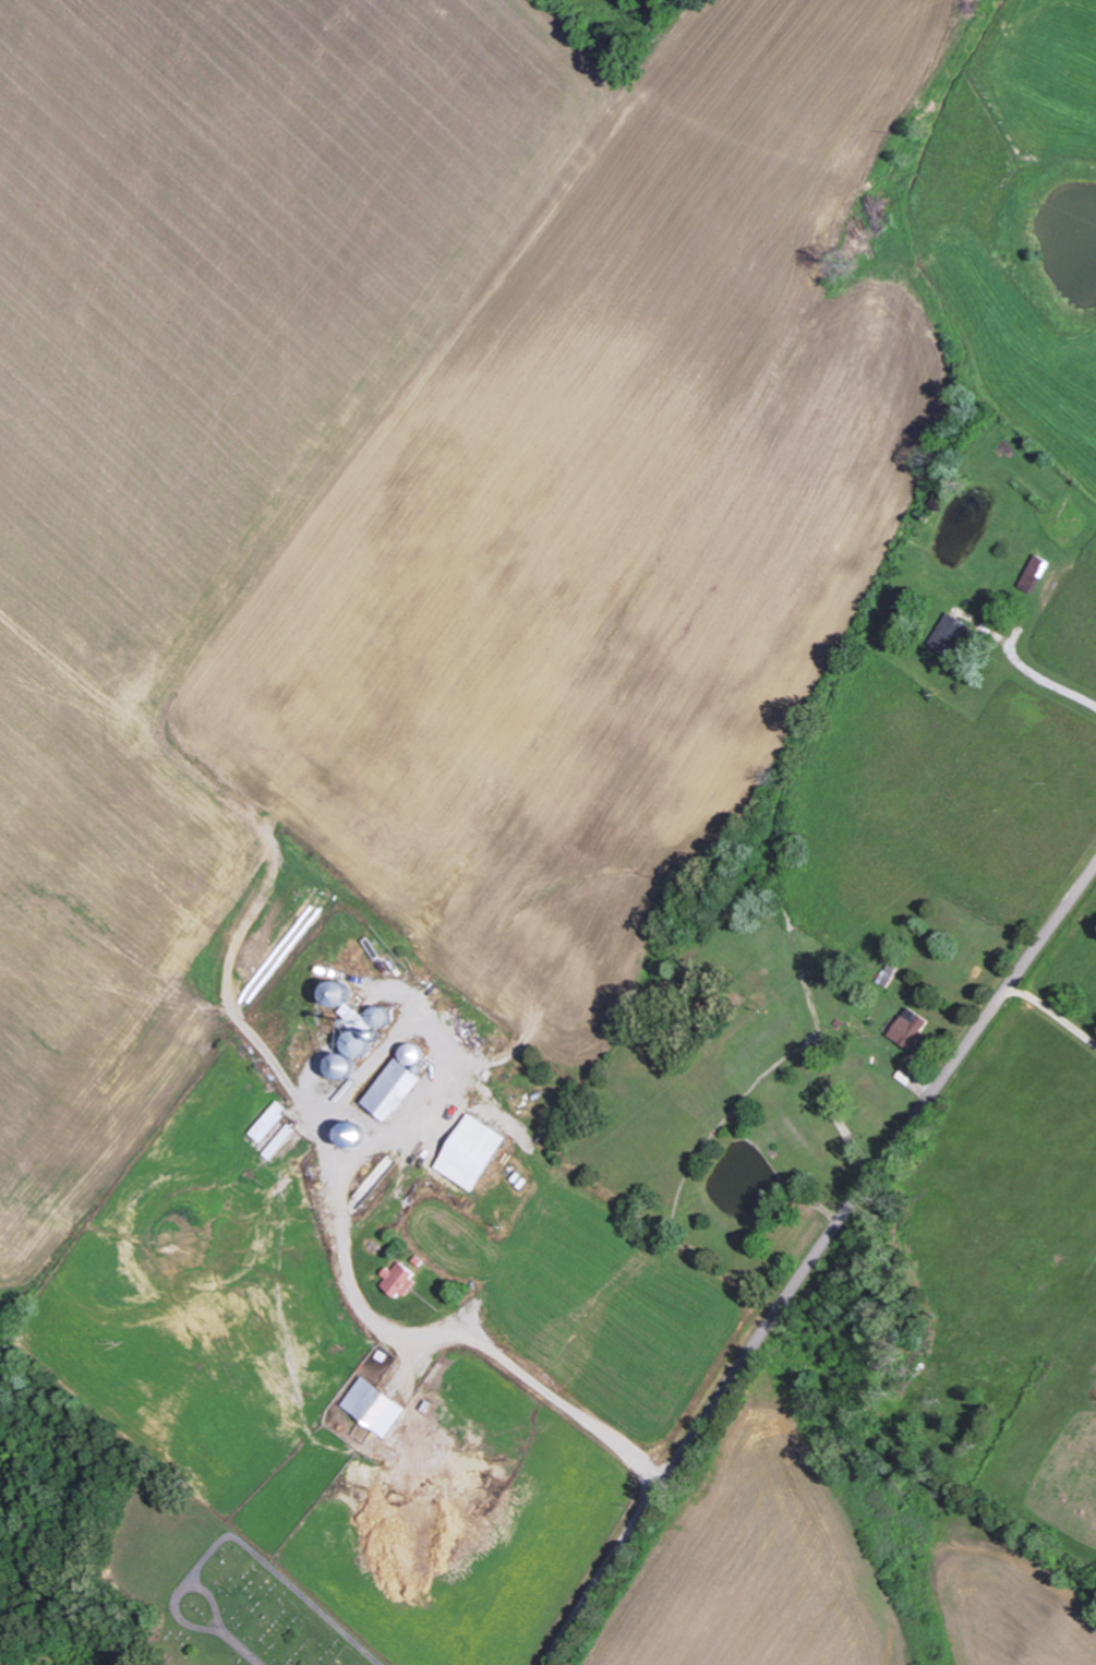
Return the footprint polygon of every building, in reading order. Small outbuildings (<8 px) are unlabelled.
[(1045,559),(1032,554),(1020,588),(1033,593),(1045,559)] [(342,1010),(332,1078),(347,1081),(351,1056),(367,1058),(370,1039),(376,1040),(378,1026),(385,1027),(387,1015),(347,1009),(350,985),(321,981),(317,1006),(342,1010)] [(940,1031),(908,1007),(889,1034),(914,1053),(921,1043),(928,1048),(940,1031)] [(359,1104),(385,1124),(420,1078),(409,1070),(422,1053),(407,1041),(359,1104)] [(506,1136),(466,1113),(434,1170),(474,1192),(506,1136)] [(377,1285),(397,1300),(416,1276),(398,1262),(390,1272),(388,1270),(377,1285)] [(340,1410),(388,1437),(406,1406),(358,1378),(340,1410)]
